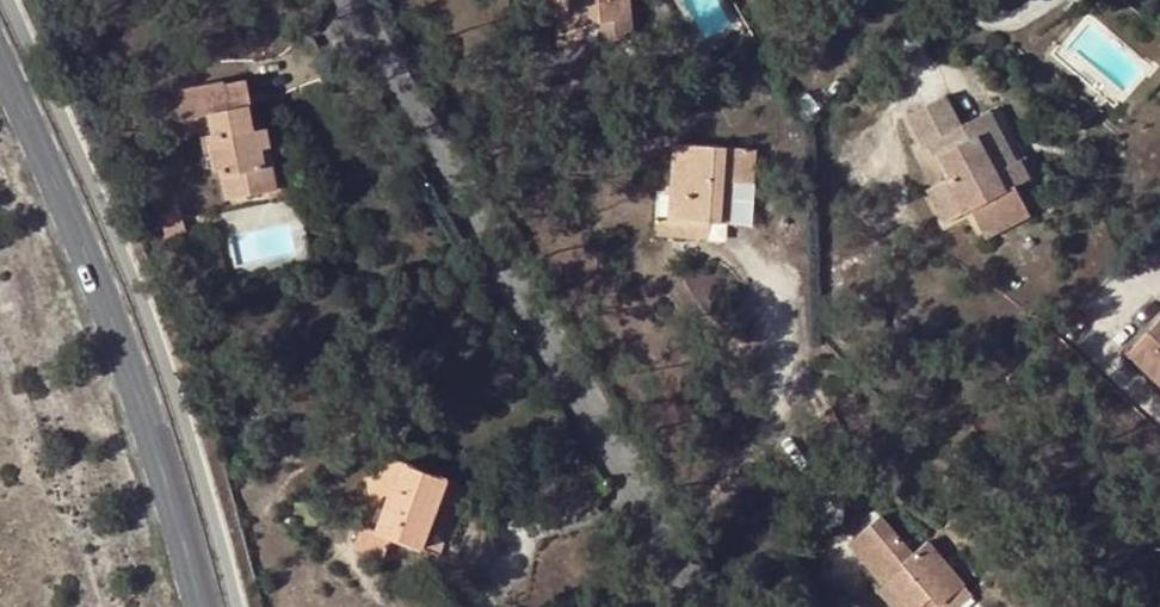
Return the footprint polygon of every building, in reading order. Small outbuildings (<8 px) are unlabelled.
[(556,25),(571,24),(569,0),(554,0),(556,25)] [(571,24),(598,21),(599,43),(631,40),(627,0),(569,0),(571,24)] [(571,24),(556,25),(558,46),(599,43),(598,21),(571,24)] [(265,173),(255,129),(248,131),(242,108),(251,106),(245,81),(223,86),(222,81),(176,92),(183,121),(188,120),(190,135),(205,132),(207,139),(201,140),(204,156),(210,155),(213,173),(220,171),(227,203),(258,196),(253,175),(265,173)] [(968,141),(961,127),(944,97),(908,116),(925,147),(930,144),(949,178),(929,190),(947,224),(971,210),(979,225),(1023,202),(1014,187),(1029,179),(1017,159),(995,171),(976,136),(968,141)] [(990,111),(961,127),(968,141),(976,136),(995,171),(1017,159),(990,111)] [(264,127),(255,129),(265,173),(253,175),(258,196),(277,192),(264,127)] [(728,224),(733,148),(674,145),(669,220),(653,220),(653,236),(686,238),(686,221),(708,222),(728,224)] [(749,149),(733,148),(728,224),(748,225),(751,177),(747,176),(749,149)] [(1023,202),(979,225),(988,240),(1030,216),(1023,202)] [(686,221),(686,238),(707,239),(708,222),(686,221)] [(1127,355),(1159,386),(1159,319),(1127,355)] [(465,487),(400,463),(375,532),(384,536),(422,550),(440,501),(457,507),(465,487)] [(969,591),(926,541),(913,554),(880,515),(847,543),(884,585),(876,591),(891,606),(950,606),(969,591)] [(362,527),(355,549),(377,557),(384,536),(375,532),(362,527)] [(950,606),(983,606),(969,591),(950,606)]
